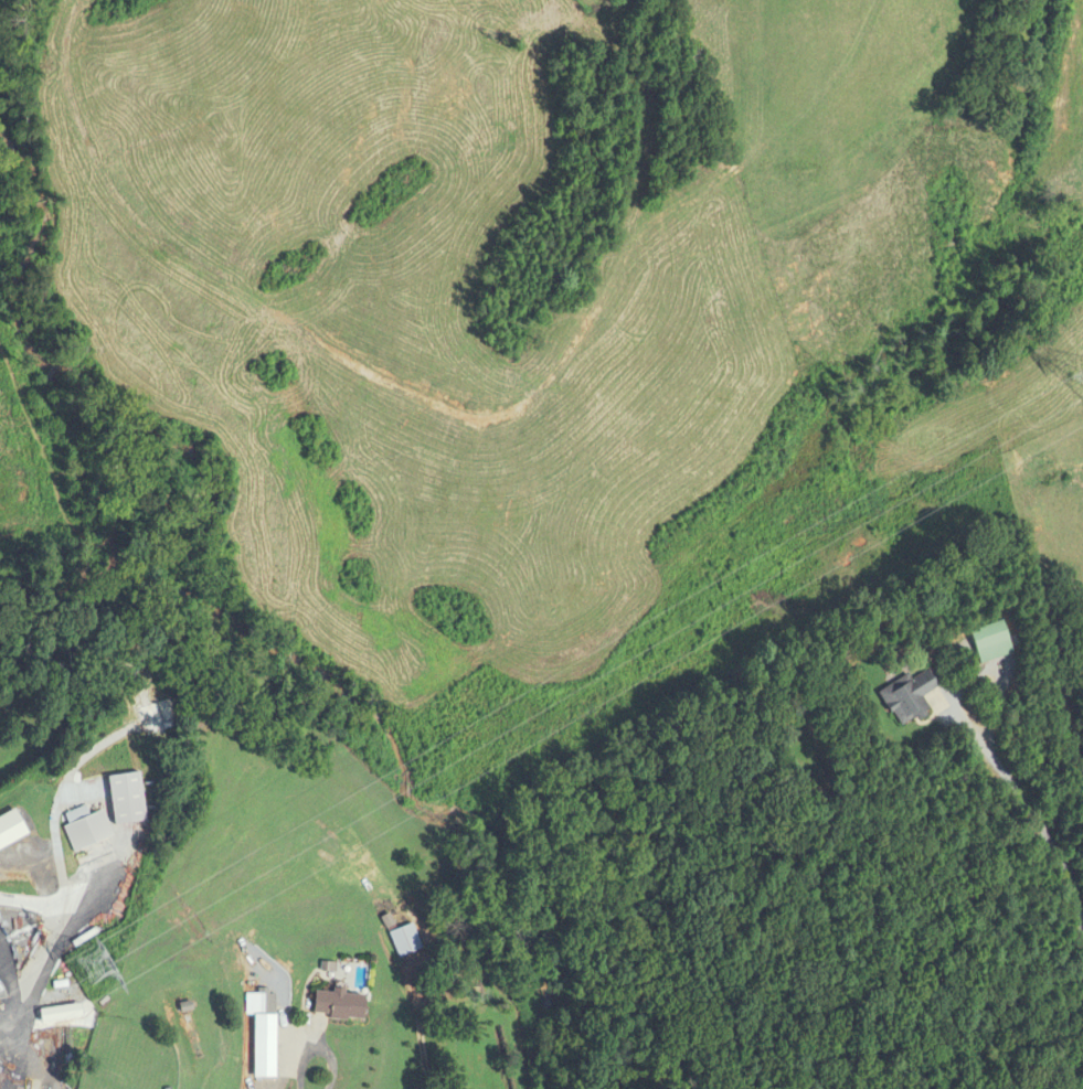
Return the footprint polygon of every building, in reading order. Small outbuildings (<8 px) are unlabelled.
[(969,632),(979,665),(1014,654),(1003,621),(969,632)] [(879,691),(901,730),(947,705),(927,669),(911,678),(909,674),(879,691)] [(140,773),(108,777),(114,826),(146,821),(140,773)] [(64,825),(71,851),(113,839),(105,811),(76,819),(75,812),(68,814),(70,824),(64,825)] [(389,933),(399,958),(422,948),(412,923),(389,933)] [(366,1020),(367,994),(315,992),(314,1018),(366,1020)] [(254,1015),(254,1080),(277,1080),(277,1015),(254,1015)]
